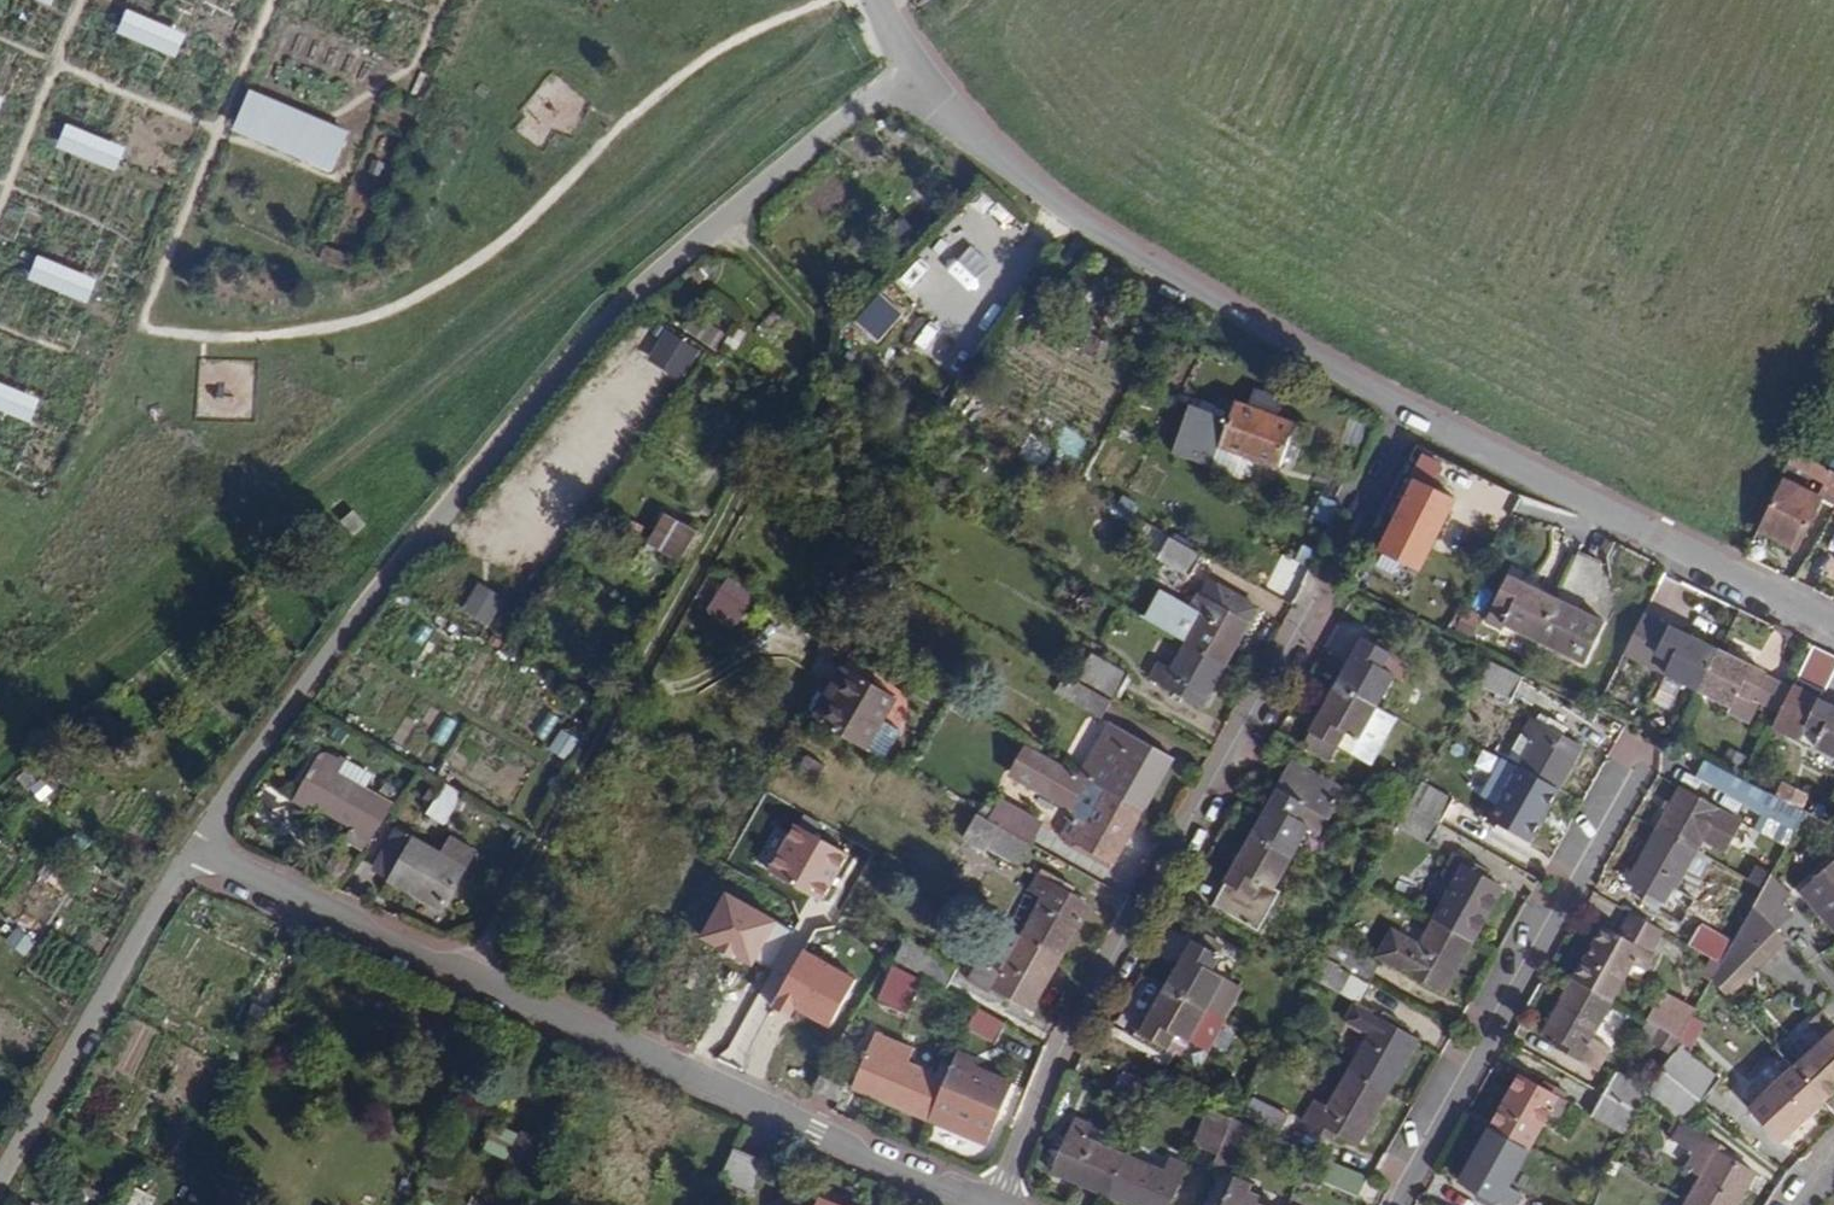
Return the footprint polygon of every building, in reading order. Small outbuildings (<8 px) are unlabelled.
[(127,23),(123,33),(178,57),(183,47),(127,23)] [(246,144),(330,178),(345,142),(262,106),(246,144)] [(68,140),(63,150),(119,174),(123,164),(68,140)] [(850,163),(861,151),(849,141),(839,153),(850,163)] [(961,272),(982,253),(973,243),(952,263),(961,272)] [(36,268),(31,278),(87,302),(91,292),(36,268)] [(932,303),(948,280),(935,272),(920,294),(932,303)] [(880,343),(906,315),(885,295),(858,322),(880,343)] [(700,315),(690,330),(718,348),(728,333),(700,315)] [(701,349),(670,328),(649,360),(680,381),(701,349)] [(27,420),(31,410),(0,396),(0,408),(27,420)] [(1280,470),(1296,424),(1238,404),(1231,423),(1207,414),(1196,441),(1280,470)] [(1173,411),(1150,454),(1164,462),(1188,419),(1173,411)] [(1758,533),(1797,552),(1822,504),(1833,510),(1833,475),(1794,453),(1758,533)] [(1418,573),(1456,501),(1417,481),(1381,555),(1418,573)] [(649,546),(682,563),(698,533),(666,516),(649,546)] [(1203,556),(1171,539),(1158,561),(1189,579),(1203,556)] [(1603,561),(1579,550),(1556,600),(1536,643),(1585,667),(1604,623),(1587,615),(1603,581),(1603,561)] [(653,582),(662,564),(641,553),(633,571),(653,582)] [(1396,593),(1405,573),(1371,558),(1362,578),(1396,593)] [(1536,643),(1556,600),(1510,578),(1496,607),(1510,613),(1504,627),(1536,643)] [(1188,643),(1229,666),(1261,610),(1211,581),(1201,597),(1198,595),(1190,610),(1161,594),(1146,620),(1188,643)] [(463,612),(493,624),(505,594),(475,582),(463,612)] [(737,626),(749,610),(724,593),(713,609),(737,626)] [(1436,626),(1446,634),(1456,617),(1445,610),(1436,626)] [(1718,651),(1645,615),(1624,657),(1698,693),(1718,651)] [(862,652),(878,661),(886,648),(869,638),(862,652)] [(1364,639),(1338,685),(1378,708),(1396,676),(1404,679),(1411,666),(1364,639)] [(1203,710),(1229,666),(1188,643),(1173,670),(1159,663),(1150,680),(1203,710)] [(1815,646),(1799,680),(1827,694),(1833,678),(1833,656),(1815,646)] [(1766,675),(1718,651),(1698,693),(1731,709),(1738,696),(1753,704),(1766,675)] [(1113,699),(1116,701),(1130,677),(1092,655),(1079,679),(1113,699)] [(1523,680),(1490,663),(1478,686),(1510,703),(1523,680)] [(810,717),(869,750),(899,698),(839,665),(810,717)] [(1794,689),(1766,675),(1753,704),(1780,717),(1794,689)] [(1113,699),(1079,679),(1068,701),(1102,720),(1113,699)] [(1378,708),(1338,685),(1312,732),(1338,747),(1373,766),(1399,720),(1378,708)] [(1794,689),(1780,717),(1774,729),(1833,759),(1833,708),(1794,689)] [(1519,767),(1561,789),(1583,750),(1564,739),(1569,730),(1541,715),(1536,723),(1530,719),(1509,756),(1522,764),(1519,767)] [(560,727),(549,750),(568,760),(580,737),(560,727)] [(1083,778),(1144,812),(1174,760),(1115,728),(1109,730),(1083,778)] [(1338,747),(1312,732),(1303,747),(1328,762),(1338,747)] [(1111,872),(1144,812),(1083,778),(1030,747),(1016,775),(1039,788),(1036,793),(1070,813),(1066,819),(1070,821),(1062,837),(1073,844),(1071,849),(1111,872)] [(804,754),(799,769),(821,777),(827,761),(804,754)] [(1519,767),(1503,757),(1473,810),(1531,843),(1561,789),(1519,767)] [(1342,788),(1296,762),(1254,838),(1293,859),(1310,827),(1299,821),(1307,804),(1328,815),(1342,788)] [(1794,834),(1806,812),(1803,810),(1776,798),(1747,782),(1704,762),(1694,780),(1726,796),(1725,798),(1762,816),(1761,818),(1794,834)] [(392,806),(328,770),(309,804),(356,830),(347,844),(361,852),(392,806)] [(1410,806),(1442,823),(1455,800),(1423,783),(1410,806)] [(1776,798),(1803,810),(1809,797),(1783,783),(1776,798)] [(445,824),(464,796),(447,786),(429,815),(445,824)] [(1679,790),(1657,831),(1698,853),(1704,842),(1727,853),(1742,823),(1679,790)] [(1008,812),(1012,807),(1002,801),(999,807),(1008,812)] [(1428,847),(1442,823),(1410,806),(1401,822),(1397,829),(1428,847)] [(990,823),(1032,846),(1044,823),(1012,807),(1008,812),(999,807),(990,823)] [(1020,867),(1032,846),(990,823),(980,817),(965,842),(985,854),(988,849),(1020,867)] [(374,875),(443,912),(476,851),(452,837),(443,854),(399,830),(374,875)] [(1698,853),(1657,831),(1628,885),(1647,896),(1642,905),(1658,914),(1662,904),(1680,913),(1689,897),(1677,891),(1698,853)] [(1293,859),(1254,838),(1215,907),(1258,931),(1279,895),(1274,892),(1293,859)] [(1436,918),(1476,940),(1504,890),(1485,879),(1489,872),(1455,852),(1442,875),(1456,882),(1436,918)] [(1800,896),(1833,934),(1833,865),(1800,896)] [(1022,936),(1063,959),(1092,906),(1072,895),(1075,890),(1042,871),(1030,892),(1042,900),(1022,936)] [(1789,894),(1771,875),(1764,888),(1753,908),(1758,913),(1775,931),(1792,917),(1780,904),(1789,894)] [(1784,942),(1775,931),(1758,913),(1743,927),(1770,956),(1784,942)] [(1630,914),(1617,937),(1651,955),(1663,933),(1630,914)] [(1445,994),(1476,940),(1436,918),(1420,946),(1392,930),(1377,958),(1445,994)] [(1033,1011),(1063,959),(1022,936),(1002,924),(970,981),(995,996),(998,992),(1033,1011)] [(1724,996),(1770,956),(1743,927),(1733,945),(1722,964),(1712,983),(1724,996)] [(1603,928),(1573,981),(1613,1004),(1635,965),(1648,973),(1656,958),(1651,955),(1617,937),(1603,928)] [(1700,928),(1689,946),(1722,964),(1733,945),(1700,928)] [(1315,972),(1324,958),(1333,941),(1321,935),(1302,965),(1315,972)] [(1193,942),(1166,988),(1209,1012),(1226,1022),(1244,991),(1212,972),(1225,948),(1205,937),(1199,947),(1193,942)] [(1324,958),(1370,983),(1381,964),(1334,940),(1333,941),(1324,958)] [(896,962),(905,967),(914,947),(908,944),(896,962)] [(914,947),(905,967),(948,991),(959,973),(914,947)] [(1359,1003),(1370,983),(1324,958),(1315,972),(1312,978),(1359,1003)] [(1613,1004),(1573,981),(1544,1033),(1571,1048),(1568,1055),(1599,1072),(1611,1050),(1593,1040),(1613,1004)] [(1209,1012),(1166,988),(1140,1035),(1169,1051),(1176,1037),(1191,1044),(1209,1012)] [(1661,999),(1647,1023),(1679,1041),(1693,1017),(1661,999)] [(1348,1072),(1390,1095),(1419,1043),(1355,1006),(1345,1024),(1368,1036),(1348,1072)] [(996,1045),(1006,1026),(978,1010),(969,1030),(996,1045)] [(1708,1024),(1694,1015),(1693,1017),(1679,1041),(1693,1048),(1708,1024)] [(1825,1104),(1833,1096),(1833,1026),(1824,1015),(1812,1027),(1825,1041),(1793,1070),(1825,1104)] [(1640,1035),(1672,1054),(1679,1041),(1647,1023),(1640,1035)] [(855,1091),(931,1123),(948,1080),(908,1063),(914,1049),(878,1035),(855,1091)] [(1661,1070),(1702,1103),(1721,1079),(1682,1047),(1661,1070)] [(1685,1125),(1702,1103),(1661,1070),(1650,1092),(1648,1096),(1685,1125)] [(1781,1145),(1825,1104),(1793,1070),(1749,1111),(1781,1145)] [(1156,1086),(1125,1072),(1116,1095),(1147,1108),(1156,1086)] [(1360,1149),(1390,1095),(1348,1072),(1327,1108),(1315,1102),(1303,1123),(1335,1142),(1338,1137),(1360,1149)] [(1638,1115),(1648,1096),(1650,1092),(1618,1074),(1605,1097),(1638,1115)] [(1518,1076),(1488,1130),(1531,1153),(1552,1115),(1564,1122),(1572,1106),(1518,1076)] [(948,1080),(931,1123),(987,1145),(1009,1089),(993,1082),(987,1096),(948,1080)] [(1627,1138),(1638,1115),(1605,1097),(1592,1119),(1627,1138)] [(1279,1134),(1289,1115),(1255,1098),(1247,1117),(1279,1134)] [(1219,1152),(1234,1119),(1213,1110),(1198,1144),(1219,1152)] [(1239,1171),(1257,1129),(1234,1119),(1219,1152),(1218,1154),(1215,1161),(1239,1171)] [(1053,1175),(1109,1198),(1127,1156),(1088,1139),(1094,1127),(1076,1120),(1053,1175)] [(1488,1130),(1469,1165),(1462,1161),(1453,1178),(1501,1204),(1518,1204),(1522,1197),(1511,1190),(1531,1153),(1488,1130)] [(538,1175),(550,1147),(522,1135),(510,1163),(538,1175)] [(1690,1204),(1739,1204),(1757,1174),(1723,1154),(1726,1148),(1706,1136),(1687,1169),(1701,1178),(1686,1203),(1690,1204)] [(765,1162),(734,1147),(718,1183),(750,1196),(765,1162)] [(1109,1198),(1124,1204),(1171,1204),(1188,1165),(1171,1158),(1165,1172),(1127,1156),(1109,1198)] [(1316,1182),(1360,1201),(1367,1182),(1325,1164),(1316,1182)] [(440,1197),(448,1178),(437,1173),(429,1192),(440,1197)] [(1233,1186),(1225,1204),(1278,1204),(1233,1186)] [(154,1196),(136,1188),(128,1204),(150,1204),(154,1196)] [(486,1200),(472,1195),(468,1204),(484,1204),(486,1200)]
